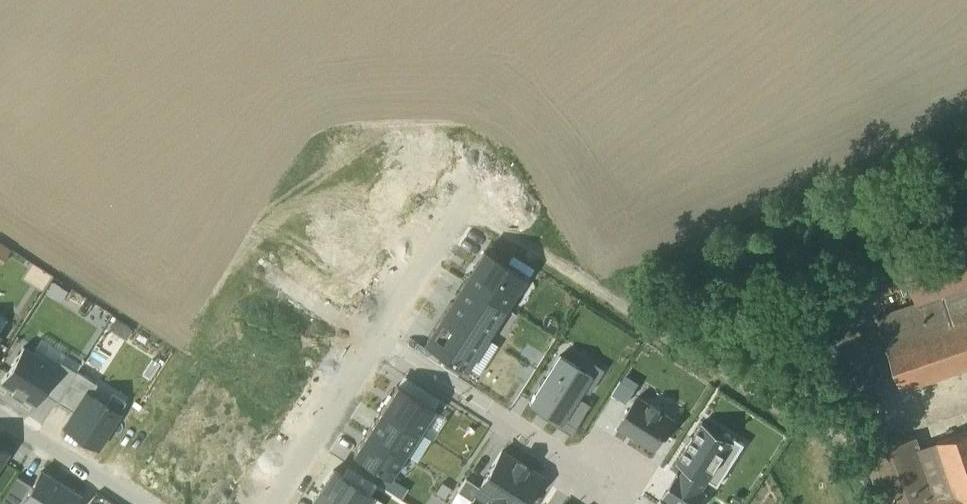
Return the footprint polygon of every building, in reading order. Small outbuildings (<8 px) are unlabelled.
[(966,368),(966,222),(898,244),(917,303),(881,315),(905,388),(966,368)] [(522,277),(482,251),(463,280),(503,307),(522,277)] [(484,337),(503,307),(463,280),(443,310),(484,337)] [(853,387),(875,380),(846,283),(825,290),(853,387)] [(464,367),(484,337),(443,310),(424,341),(464,367)] [(58,367),(23,346),(1,381),(36,402),(43,391),(58,367)] [(590,374),(560,355),(531,401),(561,420),(576,396),(590,374)] [(58,367),(43,391),(57,400),(76,370),(61,361),(58,367)] [(76,370),(57,400),(75,411),(87,391),(91,393),(97,383),(76,370)] [(398,384),(383,408),(419,431),(434,408),(398,384)] [(679,416),(635,390),(616,423),(660,449),(679,416)] [(91,393),(87,391),(75,411),(66,425),(98,445),(119,411),(91,393)] [(589,404),(576,396),(561,420),(574,428),(589,404)] [(383,408),(368,430),(404,454),(419,431),(383,408)] [(704,421),(678,461),(683,465),(678,474),(664,495),(678,503),(700,503),(709,491),(704,488),(711,478),(716,481),(740,444),(704,421)] [(390,476),(404,454),(368,430),(353,453),(390,476)] [(920,449),(915,435),(862,454),(880,503),(966,503),(966,432),(920,449)] [(517,470),(500,458),(477,493),(493,503),(496,503),(517,470)] [(319,492),(339,503),(365,503),(371,493),(334,469),(319,492)] [(517,470),(496,503),(519,503),(534,481),(517,470)] [(21,503),(80,503),(82,501),(40,475),(21,503)] [(319,492),(312,503),(314,503),(339,503),(319,492)]
